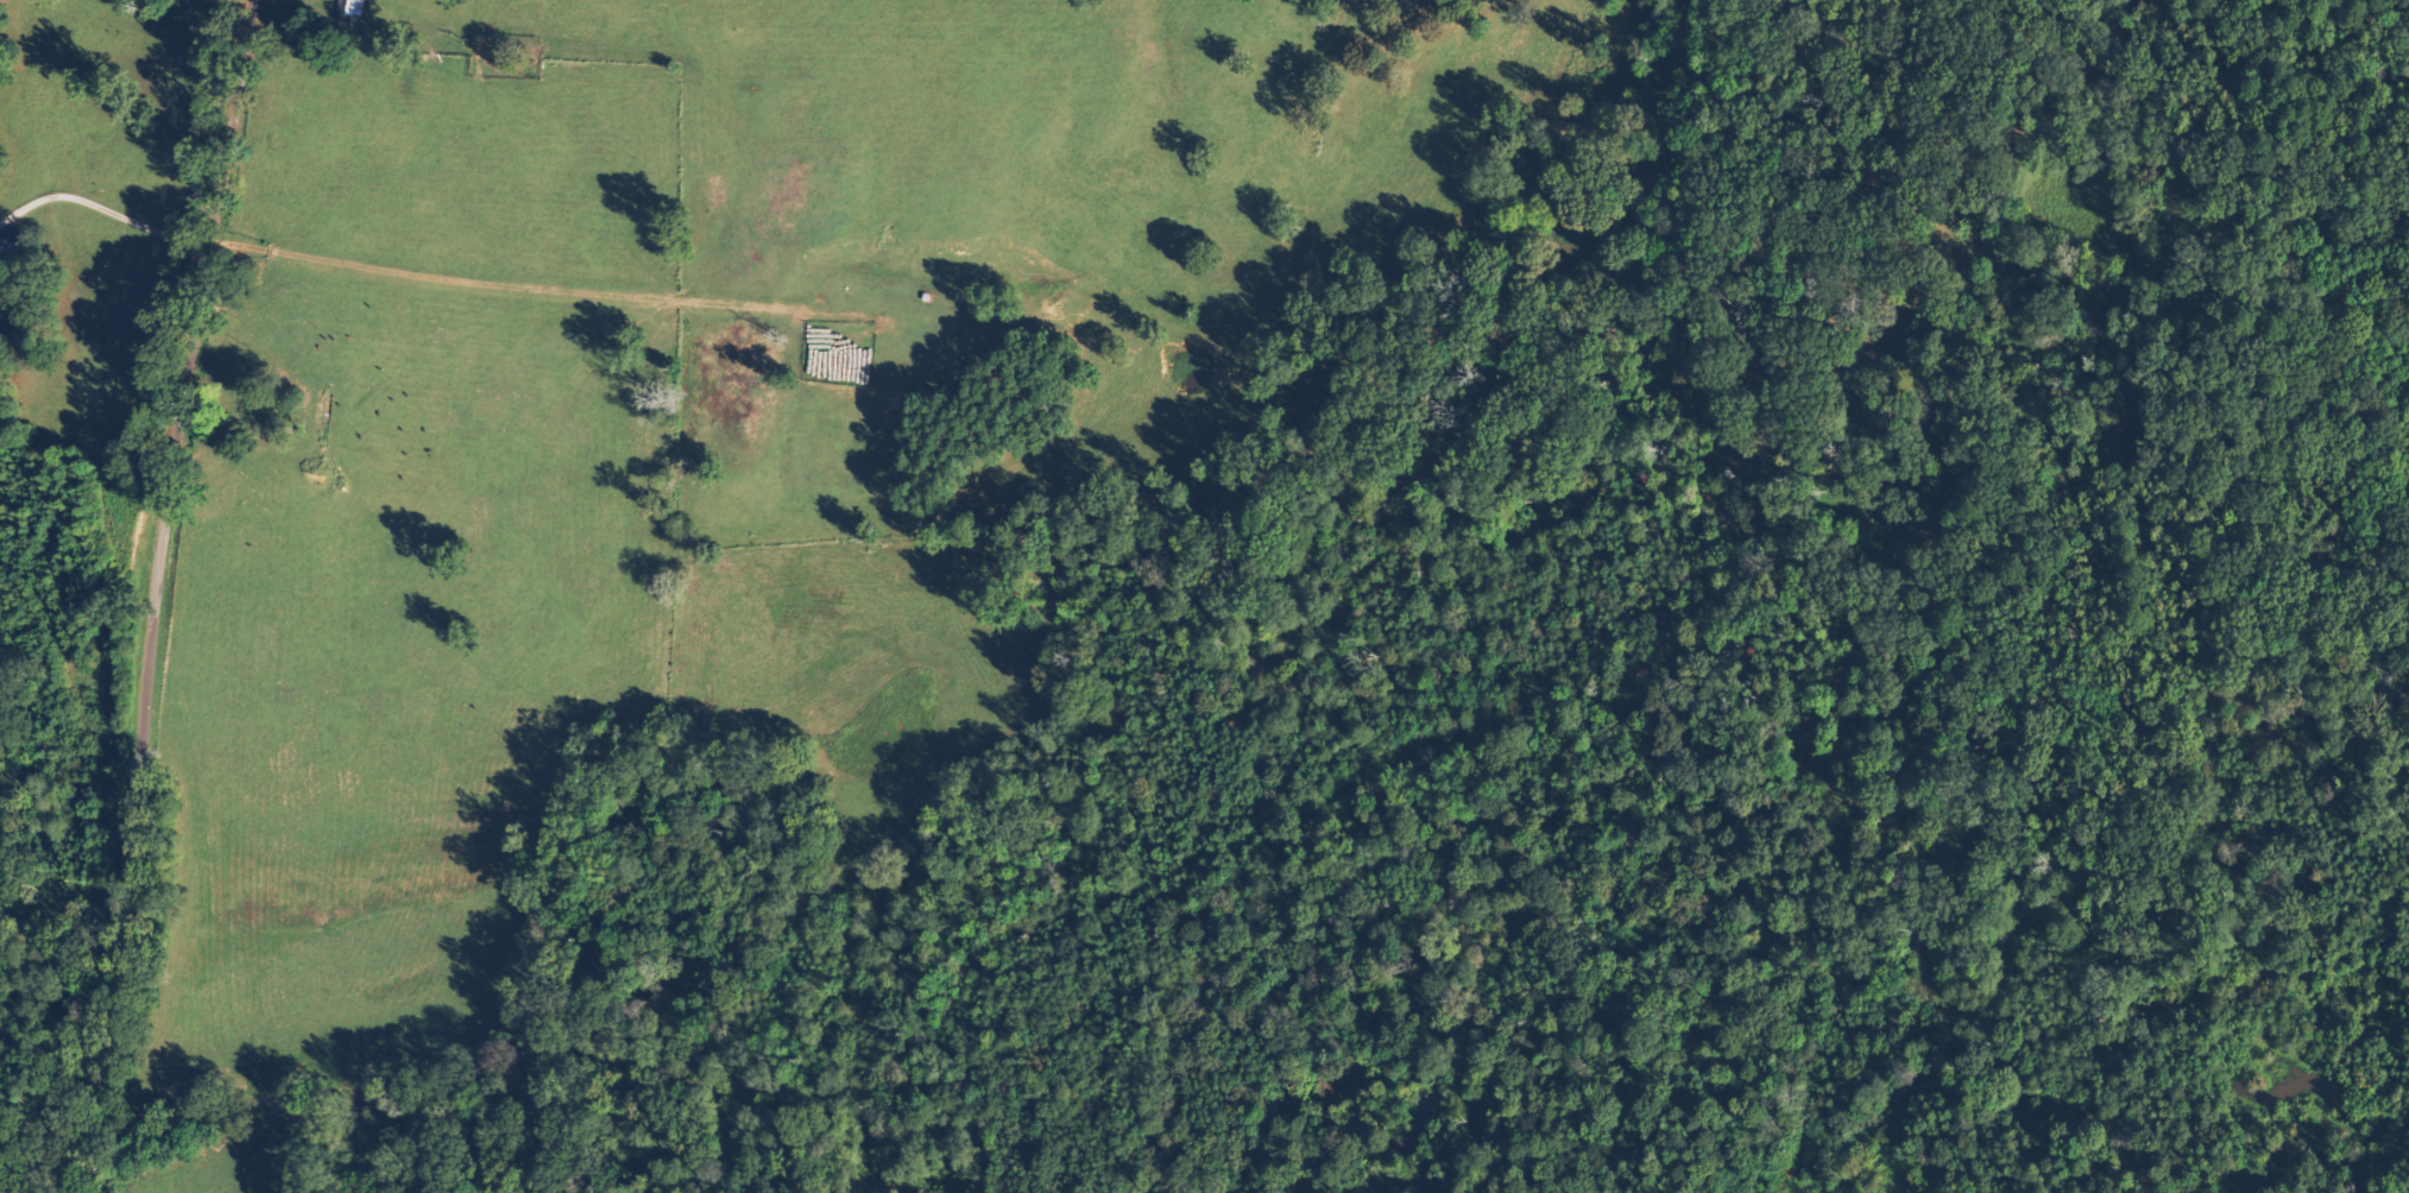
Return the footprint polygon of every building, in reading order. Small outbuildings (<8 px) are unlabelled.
[(371,15),(373,0),(348,0),(347,12),(371,15)]
